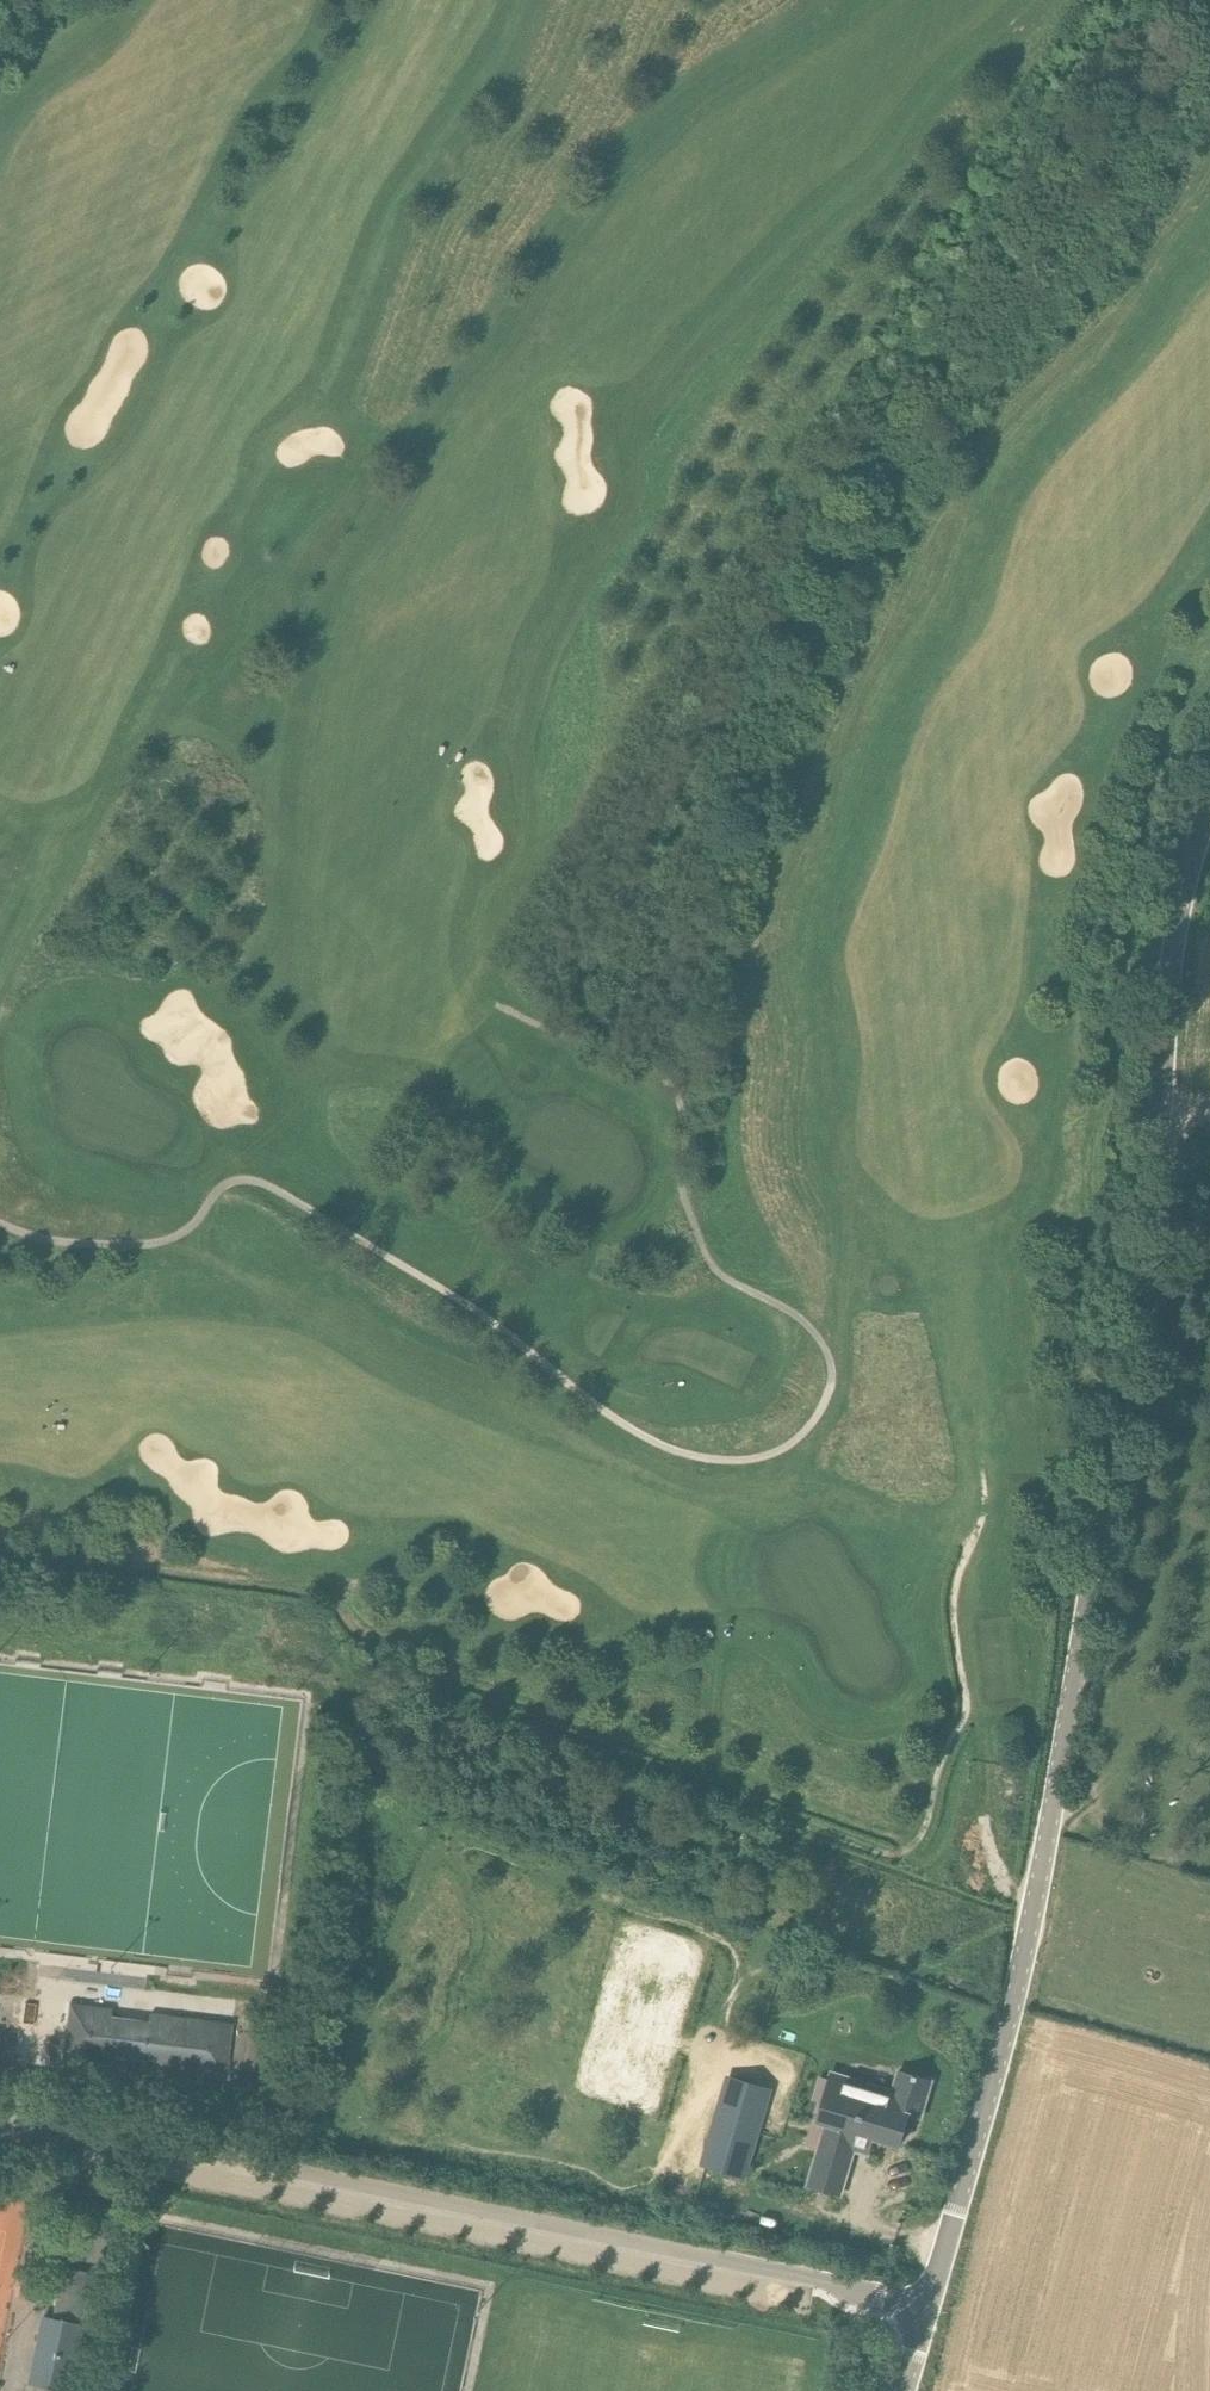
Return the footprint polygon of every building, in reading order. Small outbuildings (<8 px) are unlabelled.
[(149,2021),(142,2020),(111,2016),(112,2009),(70,2004),(63,2059),(105,2064),(106,2056),(144,2061),(143,2068),(225,2079),(232,2024),(150,2014),(149,2021)] [(851,2160),(852,2155),(867,2160),(872,2143),(899,2151),(908,2120),(920,2123),(931,2086),(899,2077),(893,2097),(830,2078),(821,2107),(816,2126),(825,2129),(806,2191),(836,2200),(848,2159),(851,2160)] [(731,2089),(710,2163),(747,2174),(769,2100),(731,2089)] [(82,2271),(62,2267),(52,2318),(44,2317),(29,2388),(43,2390),(65,2390),(74,2344),(82,2346),(96,2274),(82,2271)]
